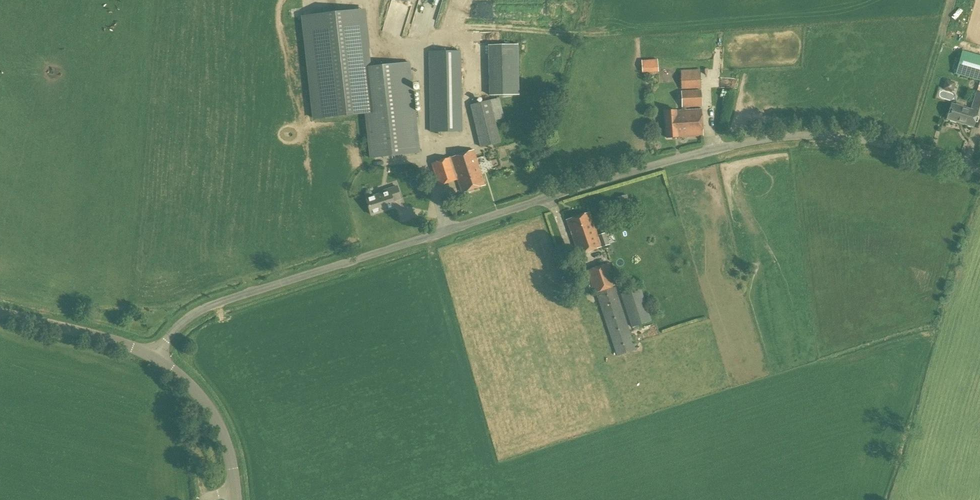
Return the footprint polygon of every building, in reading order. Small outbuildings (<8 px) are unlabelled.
[(489,95),(519,94),(518,44),(488,45),(489,95)] [(962,50),(955,74),(979,81),(979,55),(962,50)] [(431,132),(461,132),(460,51),(429,52),(431,132)] [(370,159),(419,154),(409,63),(360,69),(370,159)] [(682,89),(701,88),(700,69),(681,70),(682,89)] [(955,82),(947,80),(946,81),(945,80),(943,89),(944,89),(944,90),(951,93),(952,91),(953,92),(955,84),(954,83),(955,82)] [(682,108),(702,106),(701,90),(681,91),(682,108)] [(976,92),(971,110),(952,104),(947,119),(973,126),(977,114),(979,115),(979,93),(976,92)] [(480,148),(500,143),(495,120),(504,118),(499,98),(470,105),(480,148)] [(667,137),(679,137),(703,135),(702,109),(665,111),(667,137)] [(485,185),(473,150),(432,164),(439,186),(457,179),(462,193),(485,185)] [(371,215),(395,207),(394,201),(401,199),(398,189),(366,199),(371,215)] [(621,213),(630,210),(626,195),(616,198),(621,213)] [(598,235),(590,212),(566,220),(578,255),(601,247),(609,244),(605,233),(598,235)] [(636,350),(614,286),(616,285),(608,263),(586,270),(594,293),(595,293),(617,356),(636,350)] [(631,327),(651,321),(640,288),(620,294),(631,327)]
